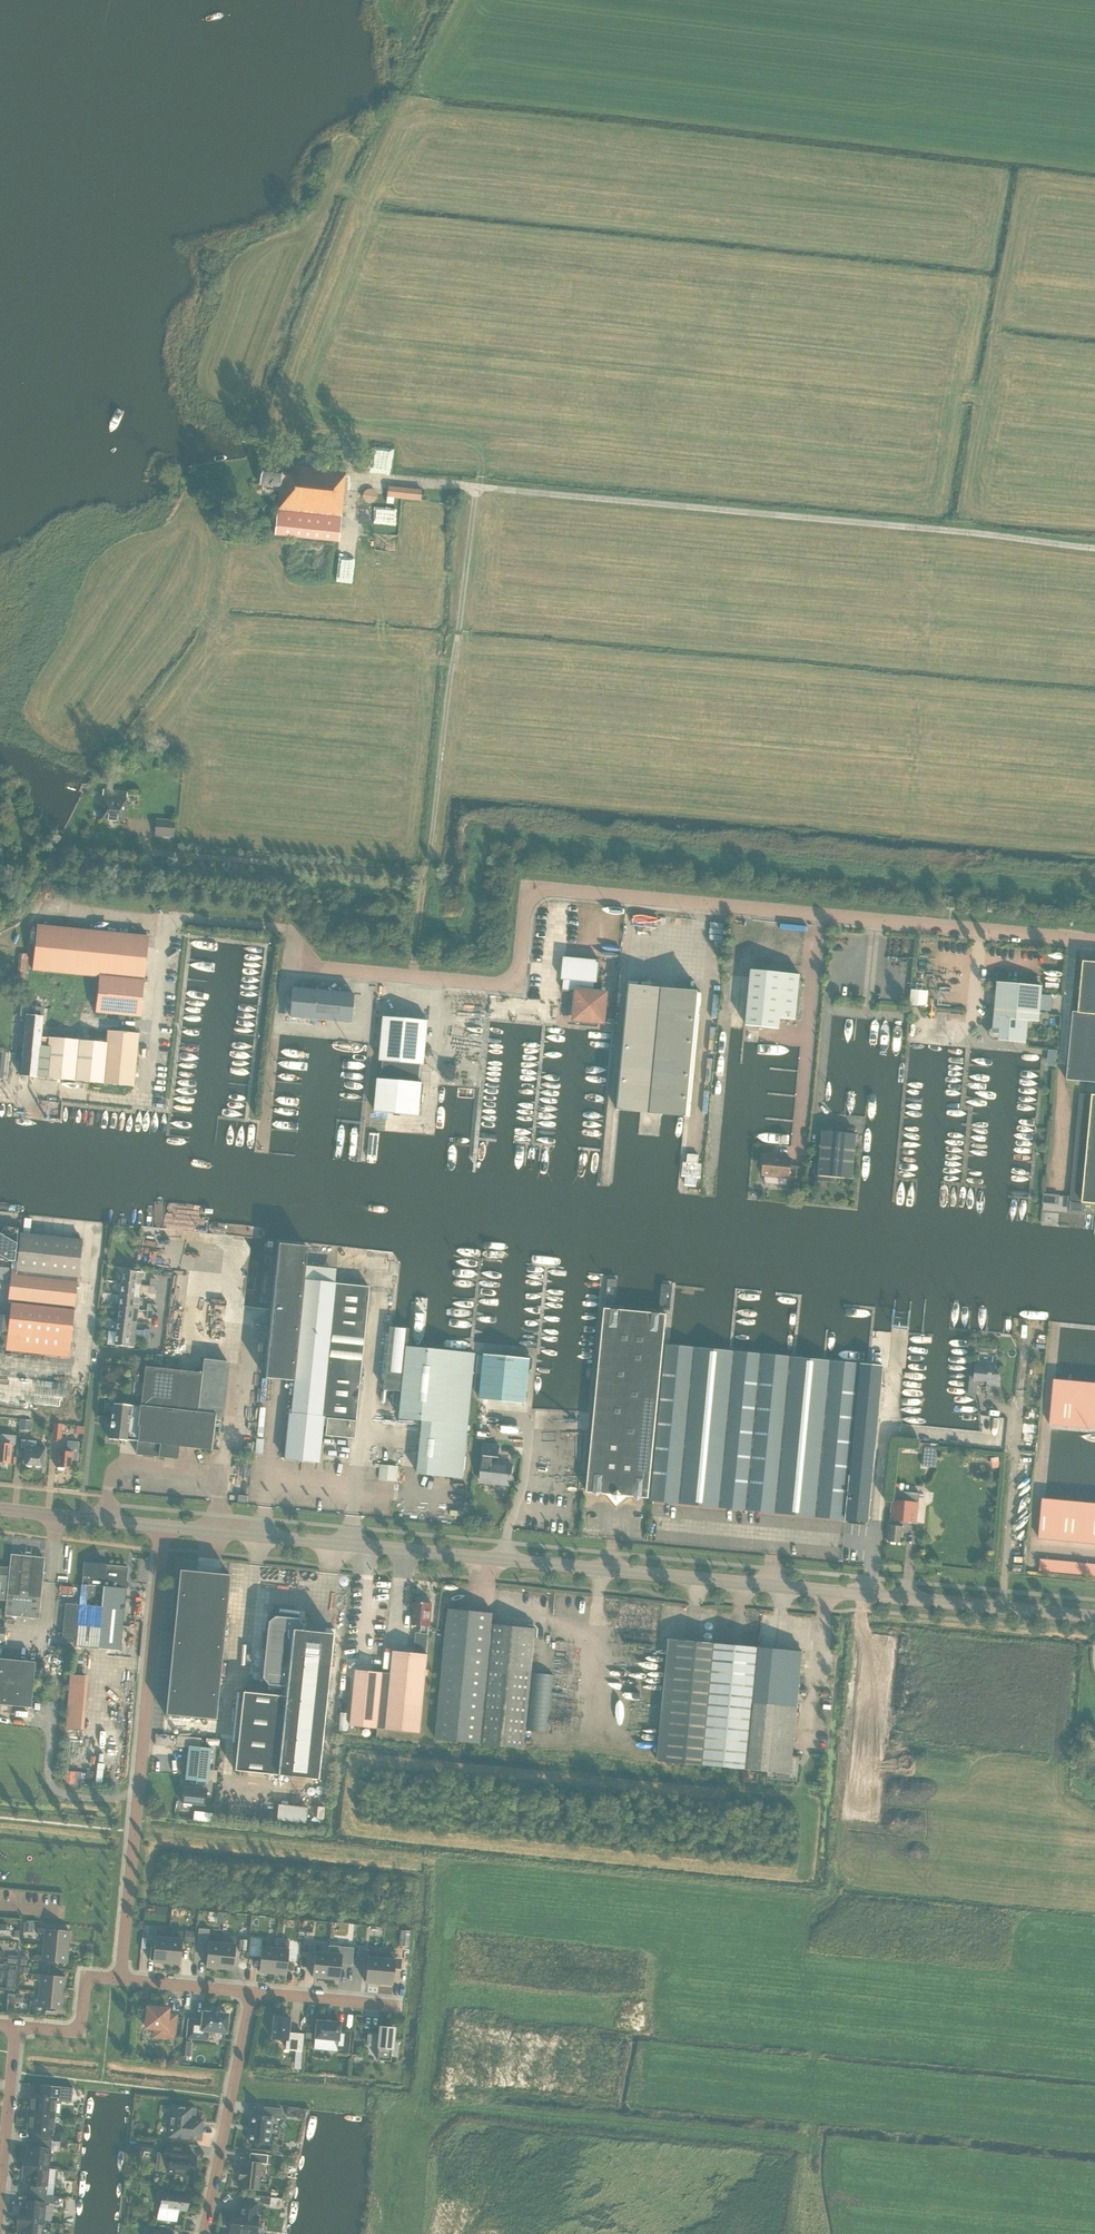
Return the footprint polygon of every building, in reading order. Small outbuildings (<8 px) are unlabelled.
[(259,484),(280,486),(275,536),(338,542),(346,473),(283,466),(283,465),(262,463),(259,484)] [(422,490),(388,487),(386,504),(394,505),(394,498),(421,501),(422,490)] [(349,582),(349,572),(341,571),(341,582),(349,582)] [(100,820),(124,822),(127,792),(103,789),(100,820)] [(155,836),(173,837),(174,820),(156,819),(155,836)] [(33,971),(98,977),(99,977),(143,981),(147,936),(37,926),(33,971)] [(595,983),(597,983),(599,960),(563,957),(561,979),(563,980),(562,991),(578,992),(575,1019),(602,1022),(605,994),(594,993),(595,983)] [(1083,962),(1078,1012),(1073,1012),(1066,1080),(1094,1083),(1094,963),(1083,962)] [(780,1018),(796,1020),(800,975),(751,970),(746,1025),(779,1029),(780,1018)] [(99,977),(95,1012),(140,1017),(140,1016),(144,981),(143,981),(99,977)] [(1028,1020),(1039,1021),(1042,987),(997,983),(992,1032),(1015,1034),(1014,1041),(1026,1042),(1028,1020)] [(701,993),(628,986),(616,1110),(690,1117),(701,993)] [(906,986),(905,1002),(922,1002),(923,987),(906,986)] [(292,988),(289,1017),(351,1023),(353,994),(292,988)] [(41,1038),(44,1008),(21,1006),(20,1016),(26,1017),(20,1076),(133,1086),(138,1034),(95,1030),(95,1028),(78,1026),(76,1040),(48,1037),(48,1038),(41,1038)] [(381,1079),(378,1079),(375,1112),(419,1116),(422,1083),(419,1082),(420,1065),(424,1065),(428,1021),(383,1016),(379,1061),(383,1061),(381,1079)] [(455,1082),(457,1066),(444,1064),(442,1077),(445,1077),(453,1082),(455,1082)] [(1080,1094),(1070,1201),(1094,1204),(1094,1095),(1080,1094)] [(831,1177),(852,1179),(856,1134),(823,1131),(820,1164),(815,1163),(814,1180),(830,1181),(831,1177)] [(790,1166),(791,1159),(765,1157),(763,1174),(796,1178),(797,1166),(790,1166)] [(31,1218),(25,1218),(23,1233),(30,1234),(31,1218)] [(4,1227),(0,1233),(0,1260),(14,1261),(18,1228),(4,1227)] [(69,1357),(82,1240),(20,1233),(16,1271),(11,1270),(7,1303),(10,1304),(9,1313),(3,1313),(2,1316),(0,1315),(0,1330),(0,1331),(0,1334),(0,1335),(7,1336),(5,1350),(69,1357)] [(307,1247),(278,1244),(274,1288),(265,1378),(294,1381),(291,1414),(288,1413),(284,1458),(319,1462),(322,1435),(353,1438),(355,1420),(369,1287),(335,1283),(336,1269),(305,1266),(307,1247)] [(7,1280),(8,1269),(0,1268),(0,1279),(7,1280)] [(142,1272),(123,1270),(122,1283),(140,1285),(142,1272)] [(139,1297),(140,1285),(122,1283),(120,1295),(139,1297)] [(138,1310),(139,1297),(120,1295),(119,1308),(138,1310)] [(218,1311),(219,1311),(220,1301),(210,1300),(208,1335),(217,1335),(218,1311)] [(117,1320),(136,1322),(138,1310),(119,1308),(117,1320)] [(594,1493),(597,1497),(601,1494),(635,1497),(638,1501),(642,1498),(648,1498),(666,1314),(605,1308),(587,1492),(594,1493)] [(144,1328),(144,1330),(135,1329),(136,1322),(117,1320),(116,1333),(135,1335),(135,1334),(144,1335),(144,1336),(149,1336),(150,1329),(144,1328)] [(408,1346),(410,1329),(393,1327),(391,1327),(384,1390),(402,1392),(400,1418),(423,1421),(417,1474),(463,1478),(475,1353),(472,1353),(414,1347),(408,1346)] [(133,1347),(135,1335),(116,1333),(114,1345),(133,1347)] [(887,1423),(891,1386),(889,1386),(881,1385),(883,1366),(667,1345),(652,1501),(868,1522),(868,1521),(878,1422),(887,1423)] [(482,1374),(480,1399),(525,1403),(530,1359),(485,1354),(484,1355),(478,1355),(477,1374),(482,1374)] [(986,1391),(998,1392),(1000,1375),(995,1374),(996,1357),(993,1357),(992,1362),(979,1361),(979,1356),(976,1355),(974,1376),(970,1376),(968,1393),(977,1394),(978,1380),(987,1381),(986,1391)] [(197,1413),(164,1409),(159,1456),(159,1457),(177,1459),(179,1447),(210,1450),(214,1416),(224,1417),(229,1362),(203,1359),(202,1373),(197,1413)] [(197,1413),(202,1373),(145,1367),(145,1373),(135,1372),(133,1396),(142,1397),(141,1406),(164,1409),(197,1413)] [(1094,1429),(1094,1383),(1054,1380),(1050,1424),(1094,1429)] [(59,1411),(61,1394),(0,1387),(0,1404),(59,1411)] [(159,1456),(164,1409),(141,1406),(113,1403),(109,1439),(126,1441),(126,1440),(138,1441),(137,1454),(159,1456)] [(1022,1409),(1021,1416),(1035,1417),(1035,1410),(1022,1409)] [(999,1417),(988,1416),(985,1433),(996,1435),(999,1417)] [(18,1429),(30,1430),(31,1420),(19,1418),(18,1429)] [(1033,1448),(1033,1422),(1018,1421),(1018,1448),(1033,1448)] [(52,1441),(60,1442),(62,1424),(54,1423),(52,1441)] [(9,1463),(11,1445),(15,1445),(16,1436),(0,1434),(0,1462),(9,1463)] [(44,1456),(45,1456),(46,1448),(37,1447),(37,1448),(35,1448),(36,1441),(22,1440),(21,1447),(26,1447),(24,1464),(43,1466),(44,1456)] [(68,1442),(67,1451),(58,1450),(56,1467),(70,1469),(71,1459),(79,1460),(80,1443),(68,1442)] [(501,1445),(486,1444),(484,1461),(483,1461),(481,1482),(510,1485),(512,1464),(497,1463),(497,1456),(500,1456),(501,1445)] [(938,1449),(914,1447),(914,1453),(923,1453),(922,1467),(936,1468),(938,1449)] [(996,1456),(988,1456),(988,1470),(997,1469),(996,1456)] [(375,1479),(394,1480),(394,1464),(376,1463),(375,1479)] [(453,1488),(460,1493),(464,1486),(457,1481),(453,1488)] [(902,1522),(917,1523),(920,1493),(892,1490),(892,1500),(890,1520),(892,1520),(891,1525),(890,1525),(888,1542),(901,1543),(903,1526),(902,1526),(902,1522)] [(1042,1499),(1038,1538),(1094,1543),(1094,1504),(1042,1499)] [(438,1518),(451,1519),(451,1510),(439,1510),(438,1518)] [(0,1582),(0,1585),(0,1600),(6,1601),(5,1615),(39,1618),(43,1574),(45,1574),(45,1572),(43,1572),(44,1559),(10,1556),(9,1568),(0,1567),(0,1582)] [(1094,1577),(1094,1564),(1032,1560),(1032,1572),(1094,1577)] [(82,1576),(83,1577),(82,1584),(75,1646),(120,1651),(128,1567),(106,1565),(106,1564),(84,1562),(82,1576)] [(216,1720),(230,1575),(179,1570),(165,1715),(216,1720)] [(55,1592),(68,1592),(68,1583),(55,1583),(55,1592)] [(341,1596),(344,1588),(337,1585),(334,1593),(341,1596)] [(60,1600),(59,1638),(71,1638),(72,1600),(60,1600)] [(393,1651),(391,1673),(387,1673),(382,1729),(420,1733),(427,1654),(426,1654),(429,1626),(430,1626),(432,1604),(414,1602),(412,1624),(421,1625),(421,1633),(416,1632),(414,1653),(393,1651)] [(480,1744),(491,1624),(492,1624),(493,1613),(448,1608),(436,1740),(480,1744)] [(243,1692),(235,1771),(320,1779),(335,1634),(302,1631),(303,1626),(297,1619),(274,1616),(268,1622),(262,1678),(267,1685),(284,1686),(283,1696),(243,1692)] [(492,1624),(491,1624),(480,1744),(524,1748),(535,1628),(492,1624)] [(669,1639),(658,1761),(702,1765),(714,1643),(669,1639)] [(752,1703),(758,1647),(714,1643),(702,1765),(746,1769),(752,1703)] [(791,1774),(802,1651),(758,1647),(752,1703),(746,1769),(791,1774)] [(0,1659),(0,1704),(31,1707),(35,1662),(0,1659)] [(382,1729),(387,1673),(356,1670),(351,1726),(382,1729)] [(70,1674),(65,1728),(80,1729),(85,1676),(70,1674)] [(183,1786),(181,1803),(205,1805),(207,1789),(205,1788),(206,1782),(208,1782),(211,1748),(188,1746),(185,1780),(196,1780),(195,1787),(183,1786)] [(98,1784),(98,1760),(91,1760),(90,1784),(98,1784)] [(75,1782),(75,1769),(59,1769),(59,1782),(75,1782)] [(319,1817),(321,1804),(313,1803),(311,1816),(319,1817)] [(305,1823),(307,1807),(278,1804),(276,1820),(305,1823)] [(36,1933),(45,1934),(44,1945),(68,1947),(69,1931),(37,1928),(36,1933)] [(146,1928),(145,1935),(155,1936),(155,1935),(155,1934),(155,1933),(155,1931),(155,1930),(156,1929),(156,1928),(146,1928)] [(205,1966),(219,1967),(222,1944),(214,1943),(214,1934),(210,1934),(210,1929),(199,1928),(197,1942),(208,1943),(206,1964),(205,1964),(205,1966)] [(150,1951),(149,1961),(164,1962),(167,1938),(160,1938),(161,1929),(156,1929),(155,1930),(155,1931),(155,1933),(155,1934),(155,1935),(155,1936),(153,1952),(151,1951),(150,1951)] [(185,1930),(184,1941),(194,1942),(195,1932),(191,1931),(185,1930)] [(399,1946),(408,1947),(410,1931),(400,1930),(399,1946)] [(176,1939),(167,1938),(164,1962),(180,1963),(183,1931),(177,1931),(176,1939)] [(230,1936),(230,1944),(222,1944),(219,1967),(233,1969),(236,1936),(230,1936)] [(239,1939),(238,1950),(246,1950),(247,1939),(244,1939),(240,1939),(239,1939)] [(258,1971),(272,1972),(275,1949),(267,1948),(268,1939),(262,1939),(259,1970),(258,1969),(258,1971)] [(289,1941),(284,1941),(283,1949),(275,1949),(272,1972),(286,1974),(289,1941)] [(311,1976),(326,1977),(328,1954),(320,1953),(321,1944),(315,1944),(312,1975),(311,1975),(311,1976)] [(66,1963),(68,1947),(44,1945),(43,1955),(34,1955),(34,1960),(66,1963)] [(337,1946),(336,1954),(328,1954),(326,1977),(339,1979),(342,1946),(337,1946)] [(365,1980),(364,1981),(379,1982),(381,1959),(373,1958),(374,1949),(368,1949),(365,1980)] [(301,1951),(301,1960),(309,1960),(310,1951),(307,1951),(301,1951)] [(390,1951),(389,1960),(381,1959),(379,1982),(392,1984),(396,1951),(390,1951)] [(9,1968),(6,1987),(14,1988),(16,1969),(9,1968)] [(32,1979),(41,1980),(40,1991),(63,1993),(65,1977),(33,1973),(32,1979)] [(62,2009),(63,1993),(40,1991),(39,2001),(30,2000),(30,2006),(46,2008),(46,2010),(45,2010),(45,2011),(54,2012),(54,2011),(54,2008),(62,2009)] [(8,1994),(7,2004),(14,2005),(15,1994),(8,1994)] [(168,2009),(147,2007),(145,2028),(155,2028),(154,2037),(174,2039),(176,2017),(168,2016),(168,2009)] [(212,2013),(203,2012),(202,2020),(189,2019),(187,2037),(207,2039),(208,2030),(226,2032),(227,2014),(219,2013),(219,2011),(212,2011),(212,2013)] [(288,2033),(289,2017),(274,2016),(272,2038),(286,2040),(285,2049),(301,2051),(303,2034),(288,2033)] [(315,2038),(314,2047),(338,2049),(348,2050),(350,2030),(340,2029),(340,2023),(316,2020),(315,2038)] [(380,2026),(379,2033),(368,2032),(367,2039),(379,2040),(377,2060),(390,2061),(393,2028),(380,2026)] [(354,2031),(353,2040),(361,2041),(361,2031),(359,2031),(354,2031)] [(180,2041),(179,2055),(182,2055),(190,2056),(191,2042),(187,2041),(180,2041)] [(27,2107),(27,2111),(54,2114),(55,2101),(61,2102),(61,2101),(72,2102),(73,2092),(74,2089),(42,2086),(41,2095),(30,2094),(29,2108),(27,2107)] [(170,2124),(171,2124),(170,2135),(199,2138),(199,2139),(200,2139),(201,2127),(200,2127),(200,2122),(202,2122),(203,2121),(195,2120),(196,2108),(173,2106),(172,2117),(171,2117),(170,2124)] [(250,2132),(248,2142),(268,2144),(271,2117),(281,2118),(282,2109),(264,2107),(264,2116),(251,2114),(250,2125),(249,2132),(250,2132)] [(287,2108),(286,2116),(296,2117),(296,2109),(294,2109),(287,2108)] [(26,2131),(35,2132),(34,2139),(51,2141),(54,2114),(27,2111),(26,2117),(28,2117),(26,2131)] [(55,2133),(54,2141),(60,2141),(64,2142),(65,2134),(55,2133)] [(51,2141),(34,2139),(33,2148),(27,2147),(27,2155),(24,2154),(23,2165),(48,2167),(51,2141)] [(152,2152),(153,2142),(139,2141),(138,2151),(152,2152)] [(160,2153),(158,2171),(167,2172),(194,2174),(196,2156),(188,2155),(188,2148),(188,2147),(165,2145),(165,2149),(164,2153),(160,2153)] [(250,2153),(249,2161),(242,2161),(241,2170),(240,2169),(240,2171),(241,2171),(240,2177),(239,2176),(239,2178),(240,2178),(239,2187),(258,2189),(260,2163),(267,2164),(268,2155),(250,2153)] [(45,2194),(48,2167),(23,2165),(22,2175),(24,2176),(24,2183),(30,2184),(29,2193),(45,2194)] [(163,2191),(161,2209),(165,2209),(163,2220),(176,2222),(178,2211),(186,2212),(186,2211),(188,2194),(190,2194),(163,2191)] [(21,2208),(18,2208),(17,2219),(42,2221),(45,2194),(29,2193),(28,2201),(22,2201),(21,2208)] [(261,2196),(260,2204),(269,2205),(270,2197),(261,2196)] [(269,2205),(269,2206),(281,2208),(282,2198),(270,2197),(269,2205)] [(230,2232),(250,2233),(256,2233),(258,2216),(255,2216),(257,2203),(241,2201),(240,2210),(241,2211),(241,2215),(231,2214),(230,2232)] [(42,2221),(17,2219),(16,2229),(19,2229),(18,2233),(41,2233),(42,2221)]
